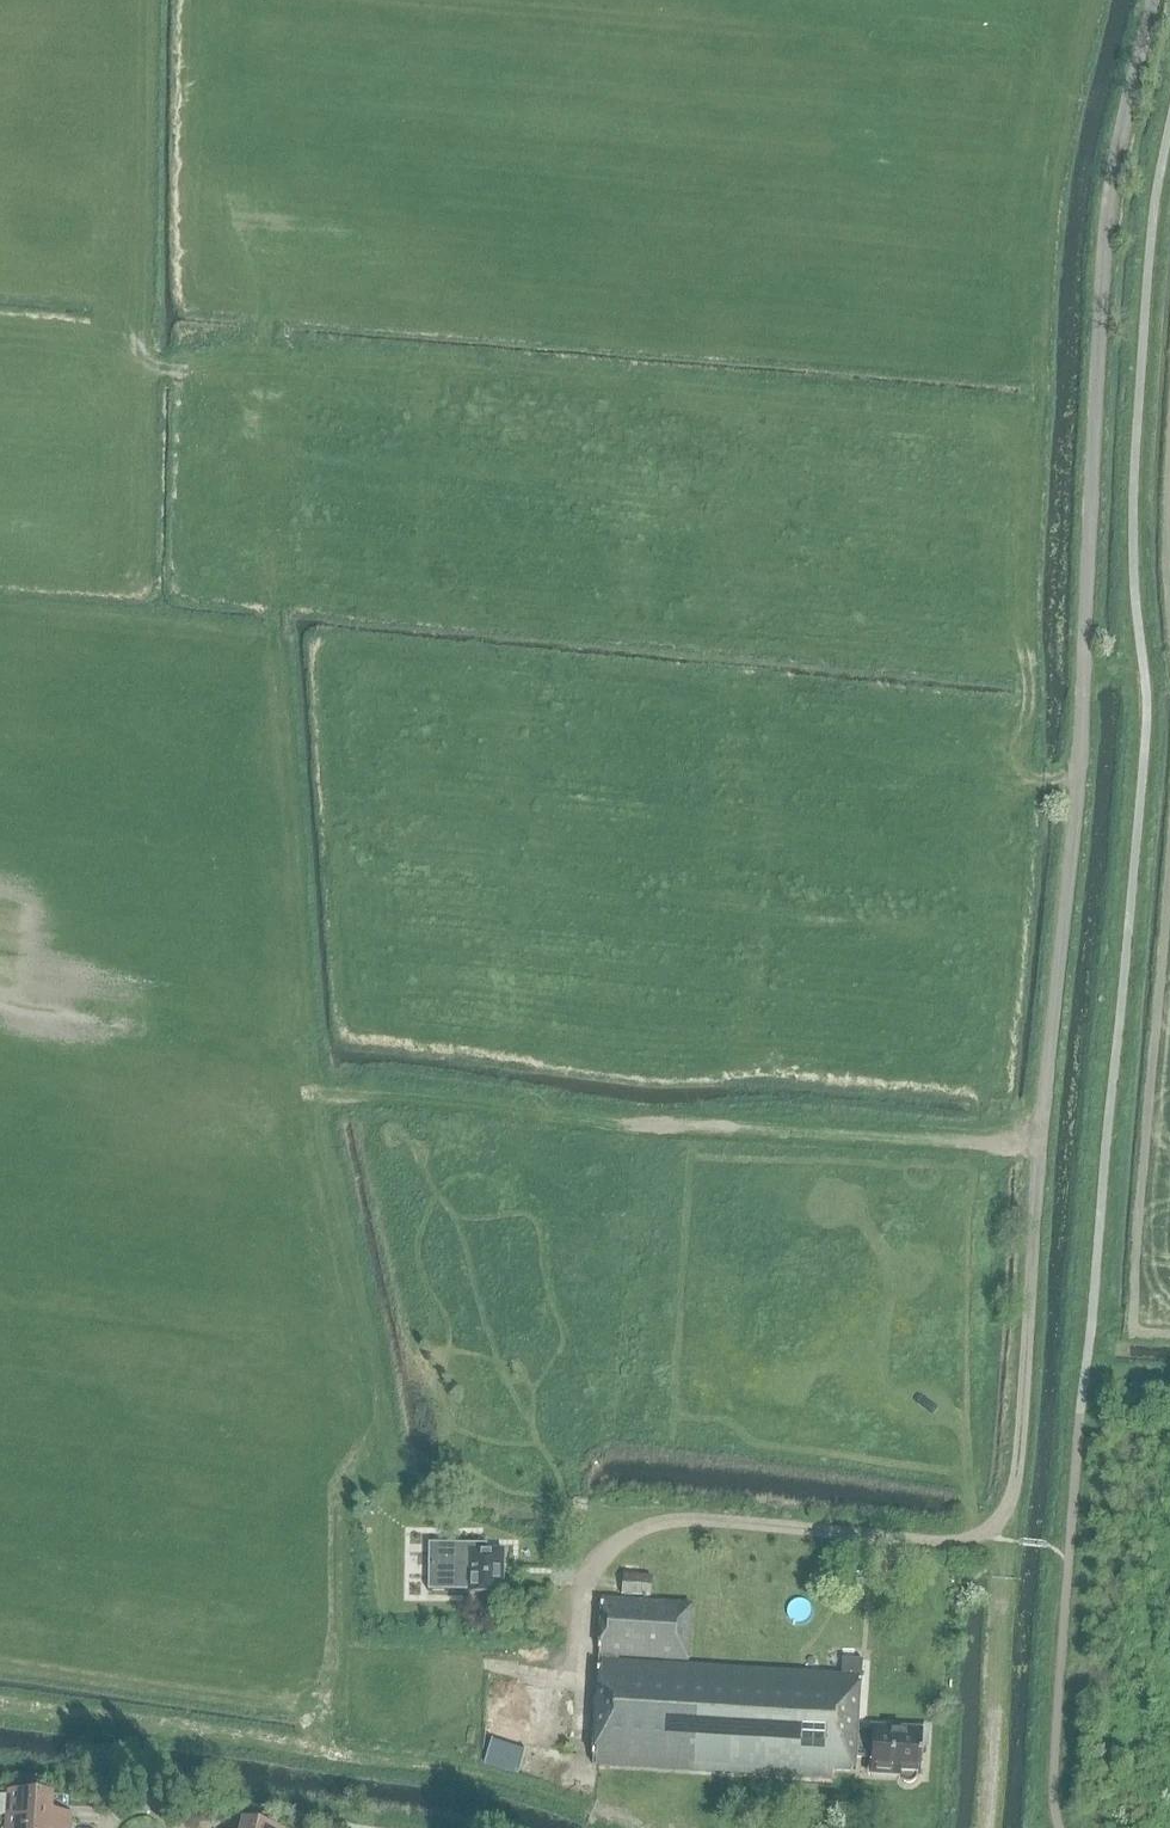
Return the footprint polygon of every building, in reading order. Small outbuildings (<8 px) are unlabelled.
[(502,1594),(503,1550),(486,1550),(486,1544),(484,1544),(484,1550),(471,1550),(471,1544),(427,1543),(427,1546),(428,1546),(428,1588),(427,1588),(427,1591),(466,1592),(466,1594),(502,1594)] [(651,1596),(652,1576),(623,1574),(621,1594),(651,1596)] [(687,1605),(598,1601),(591,1767),(824,1776),(824,1769),(846,1770),(848,1753),(863,1754),(862,1770),(900,1772),(904,1781),(912,1781),(915,1773),(916,1739),(920,1739),(921,1731),(876,1729),(876,1735),(858,1734),(861,1660),(842,1660),(841,1675),(685,1669),(687,1605)] [(69,1824),(70,1812),(51,1811),(52,1795),(7,1792),(7,1795),(0,1795),(0,1814),(6,1814),(5,1819),(69,1824)] [(69,1824),(5,1819),(5,1827),(69,1827),(69,1824)]
